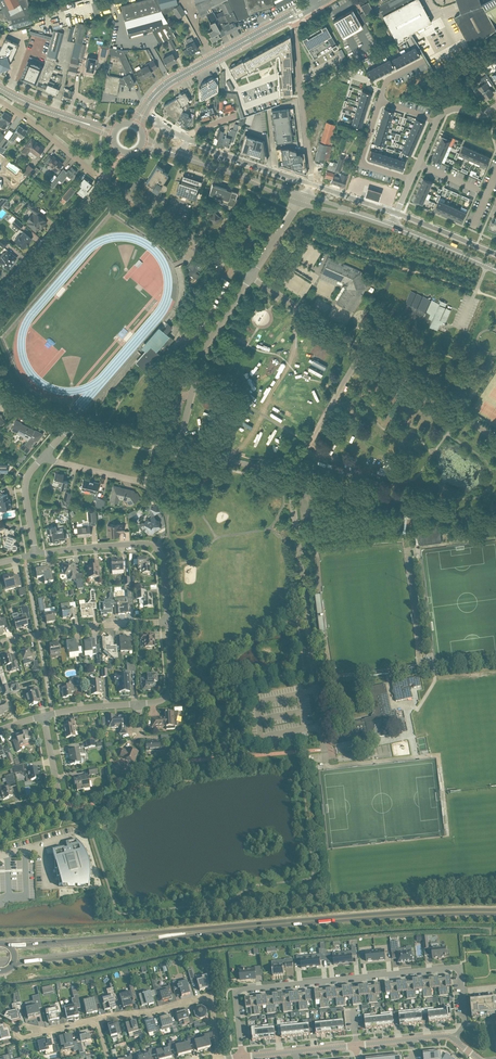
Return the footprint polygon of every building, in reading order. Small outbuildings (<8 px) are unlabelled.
[(0,4),(2,9),(6,16),(8,20),(11,19),(25,15),(18,0),(0,0),(0,3),(0,4)] [(18,0),(25,15),(30,14),(31,14),(28,0),(18,0)] [(155,0),(141,0),(121,6),(125,20),(124,20),(129,38),(132,37),(131,36),(143,32),(143,34),(144,34),(143,32),(146,32),(146,33),(147,33),(150,32),(152,31),(160,45),(175,36),(168,22),(163,14),(155,0)] [(177,0),(155,0),(163,14),(172,8),(178,5),(177,0)] [(196,5),(201,17),(208,14),(213,11),(210,4),(208,0),(195,0),(195,3),(196,3),(196,5)] [(234,21),(237,19),(233,11),(228,0),(208,0),(210,4),(213,11),(222,8),(224,11),(215,15),(220,23),(222,22),(227,19),(229,23),(233,20),(234,21)] [(233,11),(237,19),(245,16),(246,17),(247,16),(247,15),(249,14),(249,13),(245,0),(228,0),(233,11)] [(249,13),(261,9),(263,10),(266,9),(267,7),(274,5),(275,4),(277,8),(291,0),(245,0),(249,13)] [(360,5),(364,12),(360,14),(363,19),(364,22),(368,20),(365,14),(375,8),(374,7),(378,5),(376,0),(370,0),(360,5)] [(375,8),(393,44),(412,32),(431,22),(420,0),(376,0),(378,5),(374,7),(375,8)] [(454,16),(470,47),(495,30),(495,28),(495,26),(483,5),(482,5),(482,3),(481,0),(456,0),(461,12),(454,16)] [(483,4),(483,5),(495,26),(495,25),(495,0),(490,0),(483,4)] [(172,8),(178,18),(185,14),(179,4),(178,5),(172,8)] [(353,9),(333,20),(343,38),(363,27),(353,9)] [(210,24),(213,30),(209,32),(211,36),(209,37),(212,41),(220,37),(218,32),(223,29),(220,23),(215,15),(213,11),(208,14),(212,22),(210,24)] [(12,19),(11,19),(13,27),(13,28),(17,27),(24,25),(32,22),(30,15),(30,14),(25,15),(12,19)] [(233,20),(229,23),(224,25),(222,22),(220,23),(223,29),(224,31),(227,29),(229,32),(237,27),(234,21),(233,20)] [(82,45),(83,37),(85,29),(86,24),(78,23),(70,66),(77,67),(79,58),(82,45)] [(249,47),(228,59),(234,70),(255,58),(255,57),(278,44),(280,64),(278,64),(280,88),(292,87),(290,63),(293,62),(291,41),(290,34),(289,26),(250,48),(249,47)] [(331,45),(332,47),(336,44),(325,26),(321,28),(323,30),(308,39),(307,37),(303,39),(314,58),(318,56),(316,53),(331,45)] [(41,75),(40,79),(39,81),(38,82),(36,87),(45,91),(56,96),(57,93),(58,91),(60,87),(54,85),(54,83),(49,80),(57,61),(56,61),(64,33),(54,30),(47,54),(43,69),(41,75)] [(30,34),(51,39),(52,36),(31,31),(30,34)] [(188,45),(186,46),(187,48),(189,53),(190,53),(198,49),(194,41),(191,37),(188,38),(188,39),(186,40),(188,45)] [(3,68),(3,69),(6,71),(7,68),(7,67),(9,65),(9,62),(10,62),(17,47),(18,44),(5,38),(4,41),(0,49),(0,67),(3,68)] [(167,41),(171,49),(176,47),(171,39),(167,41)] [(96,64),(92,63),(92,64),(87,63),(86,70),(95,72),(95,69),(104,71),(105,68),(106,68),(107,63),(106,63),(108,54),(109,47),(100,46),(96,64)] [(126,75),(123,76),(123,77),(122,78),(120,77),(119,82),(124,83),(126,82),(128,87),(135,83),(130,74),(133,72),(124,53),(123,50),(114,48),(111,47),(109,47),(108,54),(119,56),(126,71),(125,71),(126,75)] [(415,47),(410,49),(415,58),(420,55),(415,47)] [(410,49),(406,52),(410,60),(415,58),(410,49)] [(406,52),(401,54),(405,63),(410,60),(406,52)] [(163,58),(167,66),(176,60),(172,53),(163,58)] [(401,54),(396,57),(401,65),(405,63),(401,54)] [(396,57),(392,59),(396,68),(401,65),(396,57)] [(390,59),(385,61),(389,70),(394,68),(390,59)] [(28,60),(20,78),(35,84),(43,66),(28,60)] [(151,71),(157,68),(153,60),(150,62),(145,64),(146,66),(141,69),(139,65),(135,68),(141,80),(149,75),(148,74),(152,72),(151,71)] [(385,61),(380,64),(385,72),(389,70),(385,61)] [(380,64),(375,66),(380,75),(385,72),(380,64)] [(76,75),(77,67),(70,66),(68,73),(76,75)] [(375,66),(371,69),(375,77),(380,75),(375,66)] [(371,69),(366,71),(371,80),(375,77),(371,69)] [(224,70),(221,72),(221,74),(221,96),(235,97),(238,107),(237,107),(241,118),(244,117),(240,107),(237,93),(224,92),(224,72),(225,72),(224,70)] [(489,87),(493,84),(487,74),(486,75),(480,79),(481,80),(480,80),(483,84),(482,85),(479,88),(479,89),(481,91),(479,92),(479,93),(479,94),(480,95),(481,95),(481,96),(483,95),(486,99),(491,95),(491,94),(492,93),(491,92),(492,92),(489,87)] [(108,75),(105,92),(117,94),(119,82),(120,77),(108,75)] [(201,83),(201,84),(200,84),(201,86),(199,87),(201,90),(199,91),(199,101),(199,102),(218,92),(218,76),(215,78),(213,76),(213,77),(207,80),(208,80),(206,81),(206,80),(201,83)] [(229,80),(226,82),(231,91),(234,89),(229,80)] [(268,85),(258,90),(261,96),(271,91),(268,85)] [(70,100),(72,95),(73,94),(72,93),(73,91),(65,88),(62,97),(70,100)] [(180,97),(177,99),(183,108),(187,108),(191,106),(187,101),(191,98),(186,90),(181,93),(180,93),(179,93),(179,94),(179,95),(180,97)] [(362,90),(360,96),(370,99),(371,93),(362,90)] [(360,96),(359,101),(368,104),(370,99),(360,96)] [(177,99),(177,97),(176,97),(163,105),(166,109),(165,110),(164,111),(165,112),(167,113),(168,112),(170,113),(169,114),(177,119),(178,118),(179,116),(183,108),(177,99)] [(321,98),(310,100),(311,107),(322,105),(324,105),(323,101),(322,101),(321,98)] [(219,100),(219,109),(222,109),(223,109),(224,113),(235,110),(233,105),(231,106),(230,104),(225,106),(222,106),(223,100),(219,100)] [(359,101),(357,107),(366,110),(368,104),(359,101)] [(209,110),(201,113),(203,120),(215,116),(214,111),(219,110),(219,109),(214,108),(214,105),(212,106),(208,107),(209,110)] [(322,105),(311,107),(312,113),(323,112),(325,112),(324,108),(322,108),(322,105)] [(293,107),(270,110),(275,143),(280,143),(281,147),(276,148),(278,164),(284,166),(307,173),(304,152),(296,153),(296,150),(297,150),(297,149),(293,148),(294,146),(297,145),(298,145),(296,133),(292,134),(291,133),(292,133),(292,132),(291,132),(291,131),(296,130),(294,117),(290,118),(289,117),(290,116),(289,116),(289,115),(294,114),(293,107)] [(357,107),(355,113),(364,116),(366,110),(357,107)] [(185,112),(187,108),(183,108),(179,116),(178,118),(181,119),(180,121),(180,122),(180,123),(181,123),(182,123),(188,126),(193,118),(188,115),(189,114),(185,112)] [(384,108),(383,114),(392,117),(394,111),(384,108)] [(4,112),(0,118),(0,125),(5,128),(12,117),(4,112)] [(323,112),(312,113),(312,120),(324,119),(326,119),(325,115),(323,115),(323,112)] [(250,115),(247,116),(245,122),(251,124),(253,119),(251,118),(253,114),(254,114),(254,113),(250,115)] [(355,113),(353,119),(362,121),(364,116),(355,113)] [(383,114),(381,119),(390,122),(392,117),(383,114)] [(416,118),(413,123),(422,127),(425,122),(416,118)] [(324,119),(312,120),(313,127),(326,125),(326,122),(324,122),(324,119)] [(353,119),(351,124),(361,127),(362,121),(353,119)] [(381,119),(379,125),(388,128),(390,122),(381,119)] [(233,129),(229,131),(228,134),(226,134),(225,138),(223,144),(222,145),(229,147),(231,141),(232,142),(234,141),(235,136),(237,130),(238,124),(235,123),(233,129)] [(413,123),(411,129),(420,133),(422,127),(413,123)] [(19,125),(17,127),(14,132),(13,132),(8,139),(13,142),(18,135),(22,138),(27,130),(19,125)] [(313,127),(314,134),(325,133),(325,129),(327,129),(326,125),(313,127)] [(379,125),(377,131),(387,134),(388,128),(379,125)] [(216,138),(218,139),(216,145),(222,146),(222,145),(223,144),(225,138),(222,137),(224,129),(219,128),(216,138)] [(357,135),(359,130),(354,128),(350,140),(353,141),(350,149),(357,152),(362,136),(357,135)] [(411,129),(409,134),(418,138),(420,133),(411,129)] [(377,131),(376,136),(385,139),(387,134),(377,131)] [(254,137),(254,136),(245,133),(239,152),(267,160),(266,154),(264,139),(257,137),(257,138),(254,137)] [(409,134),(406,140),(415,144),(418,138),(409,134)] [(376,136),(374,142),(383,145),(385,139),(376,136)] [(440,141),(449,145),(451,140),(442,136),(440,141)] [(0,143),(0,151),(3,153),(6,148),(5,147),(4,146),(8,140),(4,137),(0,143)] [(22,152),(24,154),(26,155),(30,150),(38,156),(44,148),(31,138),(28,142),(25,146),(26,147),(22,152)] [(406,140),(404,145),(413,149),(415,144),(406,140)] [(446,151),(449,145),(440,141),(437,147),(446,151)] [(318,143),(314,154),(317,155),(317,156),(320,157),(323,145),(318,143)] [(323,145),(320,157),(323,158),(323,156),(326,157),(329,147),(323,145)] [(404,145),(402,151),(410,155),(413,149),(404,145)] [(464,156),(468,147),(463,145),(459,154),(464,156)] [(446,151),(437,147),(435,152),(444,156),(446,151)] [(470,159),(474,150),(468,147),(464,156),(470,159)] [(371,150),(368,159),(374,161),(377,152),(371,150)] [(480,152),(474,150),(470,159),(476,161),(480,152)] [(377,152),(374,161),(380,163),(383,154),(377,152)] [(441,162),(444,156),(435,152),(432,158),(441,162)] [(480,152),(476,161),(481,164),(485,155),(480,152)] [(348,163),(348,165),(354,166),(355,160),(357,155),(352,153),(351,156),(348,163)] [(383,154),(380,163),(385,165),(388,155),(383,154)] [(48,165),(49,164),(53,167),(53,168),(56,171),(63,163),(53,156),(52,157),(49,155),(46,159),(44,161),(48,165)] [(332,179),(331,182),(344,186),(345,184),(346,181),(347,178),(346,178),(347,175),(346,175),(348,170),(347,170),(348,169),(344,168),(344,169),(343,168),(342,172),(340,172),(341,168),(345,157),(340,155),(337,163),(336,167),(333,176),(332,179)] [(388,155),(385,165),(391,166),(394,157),(388,155)] [(485,155),(481,164),(486,166),(490,157),(485,155)] [(394,157),(391,166),(397,168),(400,159),(394,157)] [(400,159),(397,168),(402,170),(405,161),(400,159)] [(328,164),(324,176),(332,179),(333,176),(336,167),(337,163),(334,161),(333,162),(332,166),(329,164),(328,164)] [(10,163),(4,163),(5,176),(18,175),(17,166),(11,166),(10,163)] [(34,169),(29,165),(24,171),(29,175),(34,169)] [(157,191),(161,193),(160,195),(163,189),(164,189),(165,188),(166,188),(166,187),(167,186),(167,185),(167,184),(166,184),(166,183),(165,182),(164,182),(163,182),(162,182),(168,174),(162,169),(163,168),(157,165),(149,176),(146,181),(146,180),(140,188),(144,190),(144,191),(145,189),(149,192),(148,192),(149,192),(150,191),(154,194),(155,194),(157,191)] [(62,171),(57,177),(63,182),(68,175),(72,178),(74,175),(77,171),(72,166),(70,168),(69,170),(68,170),(66,173),(62,171)] [(371,177),(379,180),(381,173),(373,171),(371,177)] [(389,184),(392,177),(382,173),(380,180),(389,184)] [(178,187),(177,192),(185,193),(185,194),(185,195),(186,195),(186,196),(187,196),(187,197),(188,197),(189,197),(190,197),(190,196),(191,195),(195,198),(197,193),(196,193),(198,186),(200,186),(202,181),(183,175),(181,182),(179,181),(177,187),(178,187)] [(82,186),(77,192),(83,196),(88,191),(86,190),(87,189),(92,183),(85,177),(79,184),(82,186)] [(421,183),(430,187),(433,182),(423,178),(421,183)] [(428,193),(430,187),(421,183),(419,189),(428,193)] [(232,210),(238,200),(239,201),(235,198),(237,192),(231,190),(233,187),(231,190),(212,184),(209,195),(210,193),(215,195),(214,199),(232,210)] [(71,186),(62,196),(63,197),(67,200),(76,190),(71,186)] [(381,201),(383,191),(368,187),(365,197),(381,201)] [(419,189),(416,194),(425,199),(428,193),(419,189)] [(425,199),(416,194),(414,200),(423,204),(425,199)] [(435,209),(440,212),(444,203),(439,200),(435,209)] [(440,212),(446,214),(450,205),(444,203),(440,212)] [(451,216),(455,207),(450,205),(446,214),(451,216)] [(198,208),(195,217),(198,219),(195,223),(219,238),(230,221),(206,206),(203,211),(198,208)] [(451,216),(457,219),(460,210),(455,207),(451,216)] [(460,210),(457,219),(462,221),(466,212),(460,210)] [(31,214),(27,220),(29,222),(27,223),(36,231),(40,226),(42,228),(44,225),(46,222),(45,221),(37,214),(35,212),(34,214),(33,215),(31,214)] [(24,224),(19,220),(17,218),(12,223),(19,229),(24,224)] [(32,239),(24,232),(15,241),(18,244),(17,244),(20,247),(21,246),(24,248),(27,245),(27,244),(29,242),(32,239)] [(183,243),(178,252),(183,255),(189,247),(183,243)] [(12,262),(16,258),(12,254),(8,250),(6,252),(4,252),(2,253),(1,255),(1,256),(1,257),(1,258),(0,259),(0,262),(4,266),(5,267),(7,268),(10,265),(10,263),(12,262)] [(191,270),(188,274),(196,279),(199,275),(196,272),(198,268),(196,266),(198,262),(203,256),(197,252),(187,267),(191,270)] [(337,302),(351,311),(366,287),(361,271),(329,257),(322,273),(343,282),(344,283),(343,283),(344,287),(345,287),(345,288),(337,302)] [(389,280),(383,293),(386,294),(392,282),(389,280)] [(406,308),(403,314),(438,330),(440,324),(442,320),(445,322),(451,310),(445,307),(446,305),(447,303),(440,300),(439,303),(411,290),(409,295),(408,298),(405,304),(404,306),(404,307),(406,308)] [(147,371),(153,364),(152,363),(154,360),(155,360),(156,360),(161,354),(174,339),(166,333),(172,326),(167,322),(165,325),(167,326),(163,330),(159,326),(141,346),(146,350),(136,362),(147,371)] [(14,425),(12,429),(17,431),(17,433),(22,436),(23,435),(25,436),(24,437),(28,440),(24,445),(24,444),(23,444),(20,447),(23,449),(24,450),(27,453),(30,449),(29,449),(39,437),(39,438),(43,434),(38,431),(37,432),(24,425),(21,423),(22,423),(16,420),(14,425)] [(8,472),(14,466),(10,462),(7,458),(3,462),(0,462),(0,471),(8,472)] [(57,487),(66,489),(68,481),(63,479),(64,474),(55,472),(52,484),(58,486),(57,487)] [(82,485),(80,486),(81,488),(81,489),(82,489),(83,491),(85,490),(90,491),(90,492),(94,493),(96,493),(97,493),(98,488),(99,483),(94,481),(93,482),(90,482),(90,480),(83,479),(82,484),(82,485)] [(115,502),(116,497),(127,500),(130,504),(140,498),(137,493),(131,496),(126,489),(115,486),(113,487),(112,493),(110,501),(115,502)] [(2,509),(7,509),(7,507),(11,507),(10,498),(8,499),(7,493),(3,494),(2,494),(0,491),(0,507),(2,509)] [(65,491),(63,500),(62,499),(60,506),(68,507),(71,493),(65,491)] [(97,499),(95,505),(102,507),(102,505),(104,500),(104,499),(97,497),(97,499)] [(152,507),(151,508),(152,511),(154,514),(160,511),(157,505),(152,507)] [(101,519),(101,515),(106,515),(106,511),(96,510),(97,519),(101,519)] [(145,522),(144,525),(146,528),(146,529),(144,534),(145,534),(145,531),(153,533),(154,531),(158,529),(159,524),(160,521),(156,520),(154,516),(150,518),(147,520),(146,519),(145,522)] [(123,524),(119,525),(119,524),(108,525),(108,531),(108,536),(119,535),(119,532),(123,532),(123,526),(123,524)] [(90,535),(90,530),(90,525),(77,526),(78,536),(90,535)] [(48,535),(49,535),(50,540),(55,539),(55,540),(55,541),(56,541),(57,541),(58,540),(59,539),(65,538),(64,533),(63,531),(57,532),(56,526),(46,528),(48,535)] [(7,535),(3,537),(5,541),(4,545),(7,546),(9,549),(11,548),(12,548),(12,549),(13,549),(14,549),(15,549),(16,549),(16,548),(17,548),(17,547),(18,546),(18,545),(17,545),(17,544),(16,543),(15,542),(14,542),(14,540),(15,540),(16,539),(16,538),(14,532),(15,529),(12,528),(5,531),(7,535)] [(138,563),(138,568),(142,568),(143,573),(150,573),(149,562),(148,562),(148,560),(147,560),(146,560),(145,559),(145,558),(144,558),(143,558),(143,557),(137,557),(138,563)] [(119,560),(111,560),(112,563),(112,566),(112,571),(112,573),(113,574),(117,574),(118,573),(118,570),(123,570),(123,564),(123,558),(119,559),(119,560)] [(90,562),(91,565),(91,566),(88,566),(88,572),(88,578),(99,577),(99,573),(99,567),(98,561),(90,562)] [(71,579),(75,579),(75,574),(76,574),(74,565),(72,563),(69,563),(69,564),(63,564),(64,573),(67,575),(70,574),(71,579)] [(41,569),(36,570),(37,578),(43,577),(44,577),(45,577),(46,583),(53,582),(51,571),(50,566),(43,567),(44,568),(41,569)] [(8,575),(3,577),(4,582),(3,582),(4,587),(5,590),(10,588),(16,587),(21,585),(18,575),(8,577),(8,575)] [(131,585),(124,586),(125,588),(127,590),(128,597),(129,598),(133,598),(132,585),(131,585)] [(140,591),(137,591),(137,598),(137,599),(140,599),(140,604),(144,604),(144,607),(153,606),(152,594),(149,594),(146,595),(145,591),(140,591)] [(315,596),(320,635),(324,634),(319,595),(315,596)] [(105,603),(99,603),(99,606),(100,611),(101,611),(101,614),(103,614),(104,616),(107,615),(107,614),(112,613),(112,611),(111,605),(111,600),(108,600),(105,600),(105,603)] [(123,601),(118,602),(118,609),(119,615),(125,614),(125,612),(127,612),(127,613),(130,613),(130,610),(130,608),(130,604),(130,600),(128,600),(123,601)] [(70,603),(61,604),(62,609),(62,613),(63,618),(71,617),(71,619),(75,618),(75,615),(75,614),(75,613),(74,607),(70,608),(70,603)] [(81,608),(80,608),(81,611),(81,612),(82,617),(88,616),(88,617),(94,616),(93,613),(93,611),(93,610),(92,610),(92,608),(93,607),(92,603),(88,604),(85,604),(80,605),(81,608)] [(21,617),(14,619),(14,621),(15,625),(17,630),(24,628),(24,627),(26,626),(28,625),(27,623),(27,621),(25,614),(29,613),(28,607),(24,608),(21,609),(23,616),(21,617)] [(45,614),(44,614),(45,618),(46,620),(47,623),(56,621),(56,619),(55,616),(56,616),(55,612),(55,608),(50,608),(51,613),(45,614)] [(0,623),(0,635),(4,633),(3,629),(8,627),(6,617),(0,619),(0,622),(0,623)] [(141,635),(141,640),(145,640),(145,647),(155,647),(154,639),(155,639),(155,634),(141,635)] [(103,649),(105,650),(114,650),(113,638),(112,637),(105,637),(103,636),(102,637),(102,643),(103,649)] [(124,638),(124,636),(120,636),(121,651),(128,651),(128,649),(132,648),(131,643),(131,638),(124,638)] [(96,654),(97,654),(96,650),(96,643),(95,638),(90,639),(90,640),(84,640),(85,652),(86,652),(87,652),(88,652),(90,653),(91,653),(92,653),(93,653),(93,655),(96,654)] [(69,654),(74,654),(79,653),(79,650),(78,644),(77,644),(76,640),(67,642),(67,647),(68,650),(69,650),(69,654)] [(58,643),(50,645),(50,648),(50,650),(51,655),(56,654),(61,653),(60,649),(60,648),(59,649),(58,643)] [(24,650),(20,651),(21,654),(22,657),(23,660),(24,664),(32,662),(31,661),(33,660),(35,660),(34,658),(33,653),(31,653),(30,653),(29,650),(29,649),(29,650),(26,650),(25,650),(24,650)] [(5,667),(8,666),(10,672),(19,669),(16,660),(12,661),(10,654),(2,657),(5,667)] [(126,674),(115,675),(115,676),(115,682),(117,682),(120,681),(121,687),(119,687),(119,688),(119,692),(130,691),(130,690),(130,686),(129,674),(129,672),(135,672),(135,663),(127,663),(127,665),(128,665),(128,671),(126,671),(126,674)] [(149,677),(147,678),(148,682),(142,682),(142,685),(143,690),(151,690),(151,686),(153,686),(154,684),(154,682),(158,682),(157,673),(149,674),(149,677)] [(64,688),(58,689),(59,693),(60,697),(62,697),(63,699),(69,698),(69,697),(72,696),(72,695),(73,692),(75,692),(74,687),(74,686),(81,685),(80,676),(73,678),(73,680),(71,680),(68,684),(69,685),(66,686),(67,688),(64,688)] [(412,678),(413,685),(414,688),(421,686),(419,677),(412,678)] [(413,685),(412,678),(392,683),(393,689),(395,689),(396,695),(395,695),(396,702),(413,698),(411,692),(410,692),(409,686),(413,685)] [(91,690),(91,695),(103,694),(101,680),(90,681),(90,684),(88,684),(88,691),(91,690)] [(343,732),(334,734),(336,743),(353,740),(353,738),(356,738),(356,739),(367,737),(367,738),(367,740),(373,739),(389,735),(387,727),(386,721),(394,719),(392,713),(390,713),(386,694),(388,694),(386,684),(385,684),(369,687),(372,697),(370,697),(374,717),(365,719),(365,720),(362,720),(362,724),(359,724),(356,725),(350,726),(351,731),(343,732)] [(3,696),(10,694),(8,685),(1,687),(3,696)] [(29,694),(25,695),(26,699),(28,699),(28,701),(29,706),(38,704),(37,700),(41,699),(40,694),(38,687),(31,690),(31,691),(29,692),(29,694)] [(0,700),(0,716),(4,715),(3,712),(9,710),(7,705),(5,701),(1,703),(0,700)] [(163,717),(151,718),(152,727),(154,727),(157,727),(166,726),(166,727),(167,729),(175,729),(175,726),(177,726),(177,721),(179,711),(173,712),(164,712),(165,718),(163,719),(163,717)] [(126,717),(123,717),(123,716),(118,716),(118,718),(114,718),(114,716),(108,716),(108,721),(108,728),(113,728),(112,726),(119,726),(119,734),(127,733),(127,726),(125,726),(125,722),(126,722),(126,717)] [(67,722),(68,725),(64,726),(66,738),(72,737),(76,736),(74,728),(75,728),(75,726),(74,720),(67,722)] [(30,740),(31,739),(28,731),(16,735),(17,739),(17,740),(14,741),(15,746),(17,752),(21,751),(20,747),(22,746),(26,744),(31,743),(30,740)] [(86,748),(96,746),(94,739),(85,741),(86,748)] [(159,740),(148,741),(146,744),(146,751),(156,750),(156,751),(164,751),(163,745),(160,745),(159,740)] [(84,748),(74,750),(69,751),(71,765),(82,763),(82,762),(83,761),(83,760),(82,759),(81,758),(80,754),(85,754),(84,748)] [(123,749),(120,756),(124,758),(134,762),(138,752),(131,748),(129,751),(123,749)] [(14,763),(10,754),(5,756),(6,757),(9,765),(11,764),(12,767),(15,766),(14,763)] [(15,766),(13,767),(14,772),(17,772),(20,771),(27,776),(28,781),(31,780),(36,779),(37,780),(38,779),(39,779),(39,777),(40,776),(39,775),(39,774),(37,774),(36,767),(26,769),(24,770),(23,770),(23,769),(22,764),(15,766)] [(89,775),(98,774),(97,767),(88,768),(89,775)] [(7,775),(5,778),(6,782),(8,786),(10,785),(9,781),(13,780),(15,779),(14,773),(12,774),(7,775)] [(75,786),(76,786),(77,790),(90,788),(88,775),(78,777),(78,779),(74,780),(75,786)] [(0,790),(0,791),(0,792),(1,792),(1,795),(3,800),(9,798),(9,797),(13,796),(11,790),(10,788),(10,785),(8,786),(3,787),(2,787),(2,788),(1,788),(1,789),(0,789),(0,790)] [(53,853),(56,862),(55,862),(55,871),(57,870),(57,878),(59,878),(59,885),(59,886),(74,886),(74,885),(77,885),(78,886),(89,886),(90,882),(90,877),(91,877),(91,876),(90,877),(90,873),(90,869),(91,869),(91,868),(90,869),(89,865),(89,862),(90,861),(89,861),(88,860),(88,858),(87,855),(86,854),(86,853),(85,851),(84,850),(83,848),(82,847),(81,845),(80,844),(80,843),(78,842),(77,840),(76,840),(66,843),(68,849),(65,850),(53,853)] [(407,949),(402,949),(403,951),(399,952),(398,941),(391,942),(392,953),(397,952),(398,963),(413,961),(413,958),(414,957),(414,954),(412,954),(412,950),(408,951),(407,949)] [(352,951),(343,952),(344,964),(353,963),(353,955),(357,955),(356,946),(351,947),(352,951)] [(447,950),(446,947),(431,948),(432,952),(430,952),(430,955),(432,955),(433,959),(439,958),(439,959),(442,959),(442,958),(447,957),(447,954),(448,954),(448,950),(447,950)] [(385,950),(375,951),(376,960),(378,960),(386,960),(385,950)] [(376,960),(375,951),(365,952),(366,961),(368,961),(368,962),(372,961),(373,961),(376,960)] [(344,964),(343,952),(333,953),(334,965),(344,964)] [(320,954),(310,955),(311,967),(321,966),(320,954)] [(300,955),(297,956),(297,961),(301,960),(302,968),(311,967),(310,955),(301,956),(300,955)] [(293,962),(292,959),(285,959),(285,960),(278,961),(278,965),(272,966),(273,976),(284,975),(284,967),(286,967),(294,967),(293,962)] [(253,979),(252,979),(252,977),(253,977),(256,977),(255,972),(260,971),(260,966),(255,967),(255,969),(245,970),(245,969),(244,969),(244,970),(240,970),(240,972),(240,975),(240,978),(243,978),(245,978),(245,980),(253,979)] [(200,991),(208,988),(208,987),(210,986),(207,975),(202,977),(202,979),(197,981),(200,991)] [(451,977),(445,977),(445,978),(442,978),(444,995),(448,995),(448,987),(452,986),(451,977)] [(86,984),(90,983),(92,988),(95,988),(93,978),(85,980),(86,984)] [(426,979),(423,979),(423,978),(418,979),(419,990),(423,989),(424,998),(428,997),(426,979)] [(431,989),(435,988),(434,978),(426,979),(428,997),(432,997),(431,989)] [(442,978),(439,978),(434,978),(435,988),(439,988),(440,996),(444,995),(442,978)] [(162,988),(151,979),(154,989),(157,988),(161,1002),(172,999),(169,990),(170,990),(169,986),(162,988)] [(188,987),(189,986),(188,983),(187,983),(186,979),(176,982),(176,981),(172,982),(175,990),(180,989),(182,996),(190,994),(188,987)] [(418,979),(413,979),(413,980),(410,981),(412,999),(416,998),(415,990),(419,990),(418,979)] [(408,999),(412,999),(410,981),(402,982),(403,992),(407,991),(408,999)] [(402,982),(397,982),(397,983),(394,983),(396,1000),(400,1000),(399,992),(403,992),(402,982)] [(109,989),(110,993),(108,994),(109,997),(103,999),(104,1004),(103,1004),(105,1010),(110,1009),(110,1008),(112,1008),(112,1009),(116,1008),(114,1002),(118,1001),(112,983),(110,984),(111,988),(109,989)] [(385,983),(386,993),(391,993),(391,1001),(396,1000),(394,983),(391,983),(385,983)] [(380,984),(375,984),(375,985),(372,985),(374,1003),(378,1002),(377,994),(381,994),(380,984)] [(133,1000),(137,999),(133,985),(129,986),(130,990),(131,992),(119,995),(121,1001),(122,1001),(122,1003),(123,1008),(127,1007),(133,1005),(132,1003),(132,1002),(131,1000),(130,1000),(130,998),(132,997),(133,1000)] [(372,985),(369,986),(369,985),(364,986),(365,996),(369,995),(369,1003),(374,1003),(372,985)] [(347,986),(342,987),(342,988),(339,988),(341,1006),(345,1006),(345,998),(348,997),(347,986)] [(356,986),(353,987),(352,986),(347,986),(348,997),(352,997),(353,1005),(357,1004),(356,986)] [(361,996),(365,996),(364,986),(356,986),(357,1004),(362,1004),(361,996)] [(337,1007),(341,1006),(339,988),(331,989),(332,999),(336,998),(337,1007)] [(331,989),(326,990),(323,990),(325,1008),(329,1007),(328,999),(332,999),(331,989)] [(139,995),(141,1000),(145,999),(147,1005),(147,1004),(148,1003),(149,1005),(154,1004),(152,997),(155,995),(154,990),(144,993),(144,994),(144,993),(139,995)] [(315,991),(316,1001),(320,1000),(321,1008),(325,1008),(323,990),(320,991),(320,990),(315,991)] [(311,991),(305,992),(302,993),(304,1010),(308,1010),(308,1001),(312,1001),(311,991)] [(302,993),(299,993),(299,992),(294,993),(295,1003),(299,1002),(300,1010),(304,1010),(302,993)] [(286,994),(283,994),(283,993),(278,994),(279,1004),(283,1004),(284,1012),(288,1012),(286,994)] [(291,1003),(295,1003),(294,993),(286,994),(288,1012),(292,1011),(291,1003)] [(278,994),(273,994),(273,995),(270,995),(272,1013),(276,1013),(275,1005),(279,1004),(278,994)] [(74,998),(72,999),(73,1006),(64,1008),(67,1019),(79,1016),(76,1003),(79,1003),(78,995),(74,996),(74,998)] [(268,1014),(272,1013),(270,995),(262,996),(263,1006),(267,1006),(268,1014)] [(26,1008),(27,1012),(25,1012),(27,1019),(34,1018),(40,1017),(39,1009),(42,1008),(39,996),(35,997),(36,1001),(40,1000),(40,1004),(36,1005),(36,1006),(26,1008)] [(95,1005),(99,1004),(97,996),(93,997),(94,999),(87,1001),(88,1002),(83,1003),(84,1009),(85,1009),(86,1008),(87,1014),(88,1014),(88,1015),(93,1014),(93,1013),(97,1012),(95,1005)] [(262,996),(257,997),(254,998),(256,1015),(260,1015),(259,1007),(263,1006),(262,996)] [(245,998),(246,1008),(251,1007),(251,1016),(256,1015),(254,998),(251,998),(251,997),(245,998)] [(471,1001),(471,1003),(472,1018),(491,1016),(495,1016),(495,999),(471,1001)] [(12,1004),(13,1011),(7,1013),(4,1018),(0,1016),(12,1023),(21,1021),(20,1016),(24,1015),(21,1002),(12,1004)] [(51,1009),(47,1010),(46,1011),(47,1015),(48,1014),(49,1016),(47,1017),(49,1023),(54,1022),(59,1021),(59,1020),(54,1022),(54,1020),(59,1019),(58,1014),(61,1013),(59,1003),(55,1004),(55,1005),(50,1006),(51,1009)] [(197,1007),(194,1012),(195,1016),(200,1019),(204,1018),(205,1017),(207,1016),(207,1014),(207,1013),(206,1009),(201,1006),(197,1007)] [(444,1007),(445,1010),(446,1021),(447,1021),(447,1020),(449,1020),(453,1020),(452,1020),(450,1006),(444,1007)] [(434,1008),(425,1009),(425,1014),(428,1014),(429,1022),(430,1022),(432,1022),(435,1022),(434,1011),(434,1008)] [(425,1009),(416,1010),(417,1024),(418,1024),(418,1023),(420,1023),(423,1023),(422,1014),(425,1014),(425,1009)] [(186,1011),(176,1013),(179,1022),(183,1020),(184,1025),(189,1023),(190,1025),(194,1023),(192,1017),(188,1018),(186,1011)] [(399,1015),(396,1015),(396,1018),(400,1018),(400,1025),(402,1025),(403,1025),(406,1025),(405,1011),(399,1011),(399,1015)] [(396,1018),(396,1015),(393,1015),(392,1012),(387,1013),(388,1027),(389,1027),(389,1026),(391,1026),(394,1026),(393,1018),(396,1018)] [(163,1029),(173,1026),(170,1015),(160,1018),(163,1029)] [(313,1027),(312,1018),(309,1018),(309,1024),(303,1025),(304,1035),(307,1035),(309,1035),(310,1035),(309,1027),(313,1027)] [(316,1023),(315,1018),(312,1018),(313,1027),(316,1027),(316,1031),(316,1034),(320,1034),(320,1033),(321,1033),(321,1034),(322,1033),(321,1023),(316,1023)] [(148,1034),(154,1032),(154,1035),(161,1033),(159,1026),(158,1026),(158,1027),(155,1027),(153,1020),(154,1020),(153,1020),(150,1021),(150,1020),(144,1021),(145,1021),(148,1034)] [(281,1024),(281,1021),(277,1022),(278,1029),(281,1028),(282,1034),(282,1037),(281,1037),(282,1038),(285,1037),(287,1037),(288,1037),(286,1023),(281,1024)] [(135,1038),(139,1037),(141,1043),(145,1042),(141,1029),(138,1030),(135,1022),(132,1023),(132,1022),(126,1024),(129,1034),(133,1033),(135,1038)] [(111,1039),(118,1037),(117,1035),(121,1034),(119,1024),(112,1025),(112,1024),(108,1026),(111,1039)] [(11,1039),(9,1030),(8,1031),(7,1029),(4,1029),(3,1025),(0,1026),(0,1041),(11,1039)] [(258,1026),(252,1027),(249,1028),(249,1032),(252,1031),(253,1040),(253,1041),(256,1040),(258,1040),(259,1040),(258,1029),(258,1026)] [(77,1040),(77,1041),(79,1050),(80,1057),(86,1056),(83,1042),(91,1040),(89,1034),(88,1030),(79,1032),(80,1036),(80,1039),(77,1040)] [(204,1034),(205,1036),(201,1037),(201,1039),(204,1049),(205,1050),(208,1049),(208,1048),(210,1048),(209,1040),(213,1039),(212,1032),(204,1034)] [(71,1035),(68,1036),(68,1034),(59,1036),(62,1046),(64,1045),(65,1049),(73,1047),(73,1049),(74,1051),(79,1050),(77,1041),(73,1042),(71,1035)] [(195,1041),(194,1037),(191,1038),(192,1045),(195,1044),(197,1051),(200,1050),(200,1051),(204,1050),(204,1049),(201,1039),(195,1041)] [(188,1039),(187,1039),(188,1043),(182,1044),(185,1054),(185,1055),(189,1054),(189,1053),(191,1053),(189,1045),(192,1045),(191,1038),(188,1039)] [(40,1052),(45,1051),(46,1055),(59,1052),(58,1045),(53,1046),(51,1040),(47,1041),(47,1040),(38,1042),(40,1052)] [(182,1044),(176,1046),(175,1042),(171,1043),(173,1050),(176,1049),(178,1056),(181,1056),(185,1055),(184,1055),(185,1054),(182,1044)] [(168,1044),(169,1048),(163,1050),(165,1058),(170,1058),(169,1058),(172,1058),(170,1051),(173,1050),(171,1043),(168,1044)] [(149,1049),(150,1053),(143,1055),(145,1058),(152,1058),(151,1056),(154,1055),(152,1048),(149,1049)] [(156,1051),(155,1048),(152,1048),(154,1055),(157,1054),(158,1058),(165,1058),(163,1050),(156,1051)]
